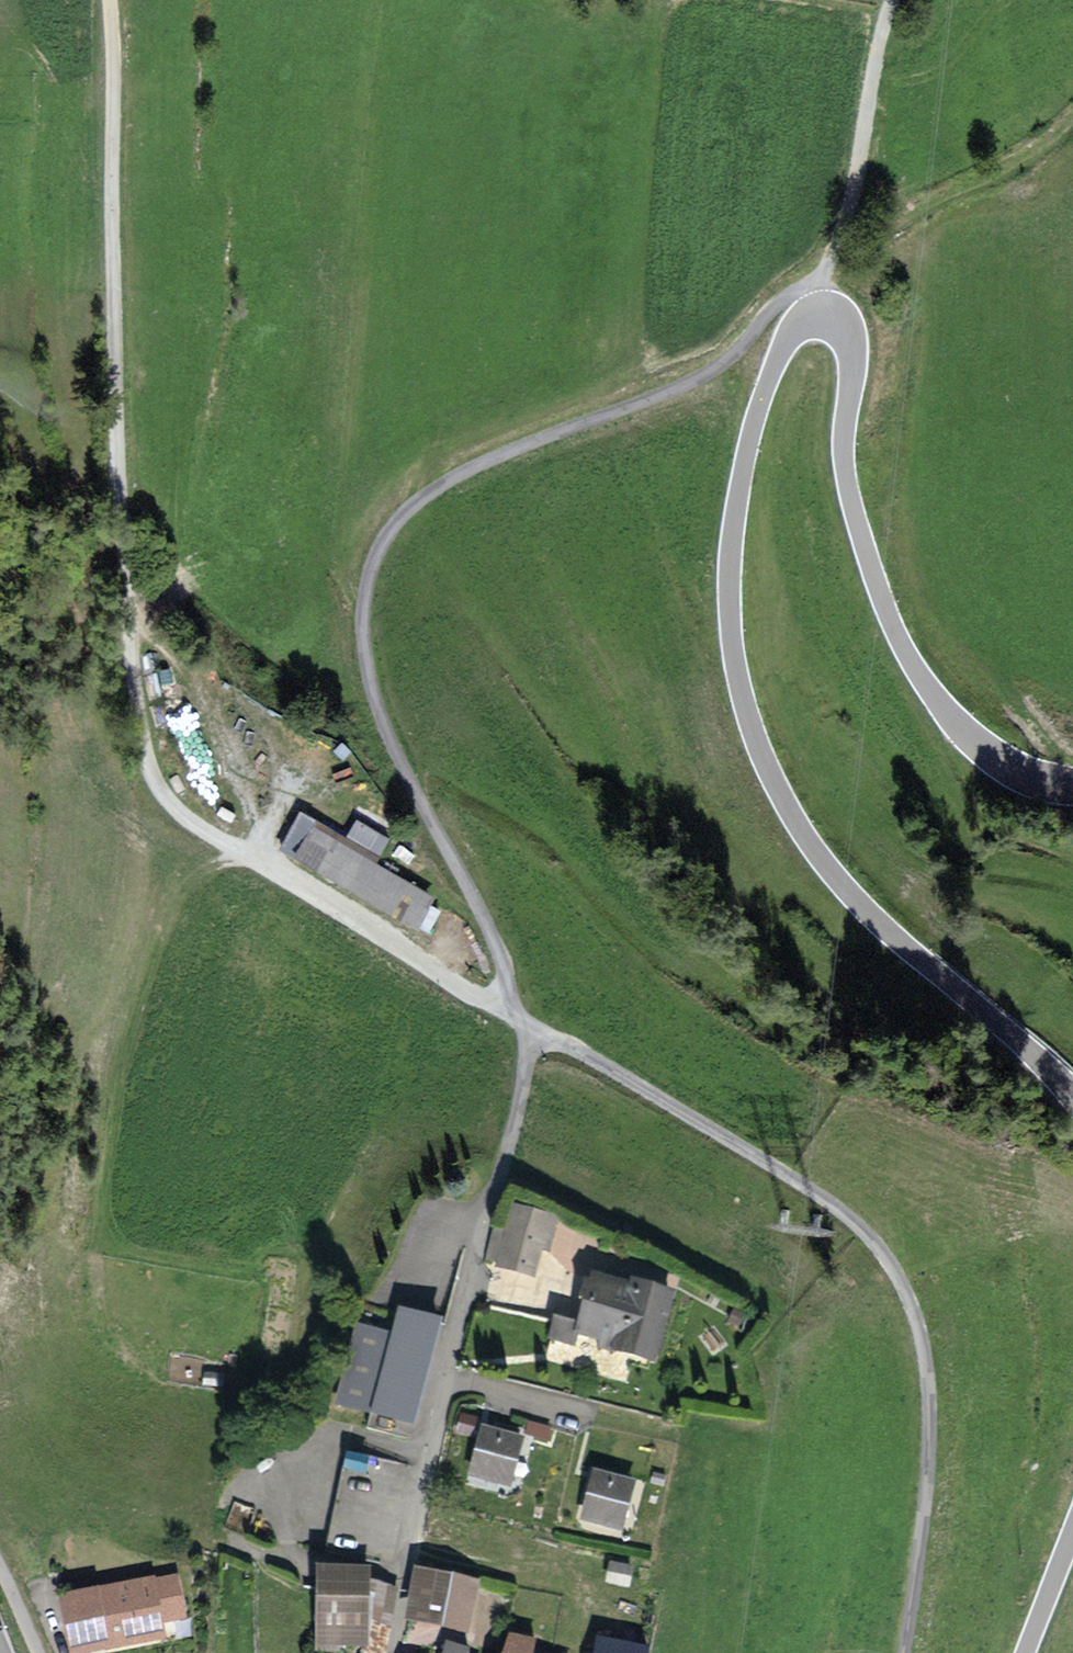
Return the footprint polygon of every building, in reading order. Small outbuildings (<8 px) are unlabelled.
[(298,822),(280,853),(424,936),(441,905),(298,822)] [(556,1220),(509,1209),(503,1234),(492,1231),(483,1268),(532,1280),(539,1254),(547,1256),(556,1220)] [(651,1370),(674,1296),(628,1283),(626,1291),(586,1279),(571,1328),(549,1321),(543,1343),(571,1352),(575,1339),(595,1346),(593,1352),(651,1370)] [(411,1431),(437,1326),(393,1315),(388,1337),(350,1328),(330,1410),(411,1431)] [(526,1426),(552,1433),(556,1418),(530,1411),(526,1426)] [(520,1445),(479,1433),(464,1481),(505,1493),(520,1445)] [(633,1485),(590,1474),(577,1526),(620,1537),(633,1485)] [(312,1571),(313,1652),(366,1652),(365,1570),(312,1571)] [(476,1585),(411,1571),(400,1625),(464,1639),(476,1585)] [(54,1597),(63,1652),(94,1652),(162,1642),(159,1624),(182,1620),(175,1577),(54,1597)] [(533,1648),(505,1639),(500,1652),(531,1652),(533,1648)] [(592,1642),(589,1652),(643,1652),(592,1642)]
